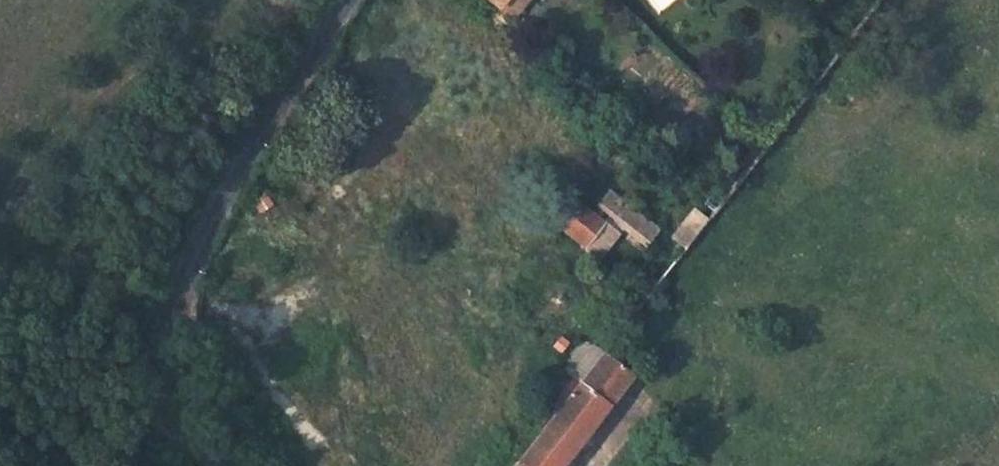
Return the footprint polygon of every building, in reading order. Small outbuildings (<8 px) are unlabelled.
[(524,0),(502,0),(496,7),(510,19),(524,0)] [(560,221),(583,240),(602,216),(579,197),(560,221)] [(683,219),(696,229),(705,217),(693,208),(683,219)] [(670,236),(683,246),(696,229),(683,219),(670,236)] [(656,281),(645,272),(617,308),(628,316),(656,281)] [(524,465),(561,465),(633,373),(604,351),(582,380),(576,375),(548,411),(555,417),(522,459),(520,458),(518,460),(524,465)]
